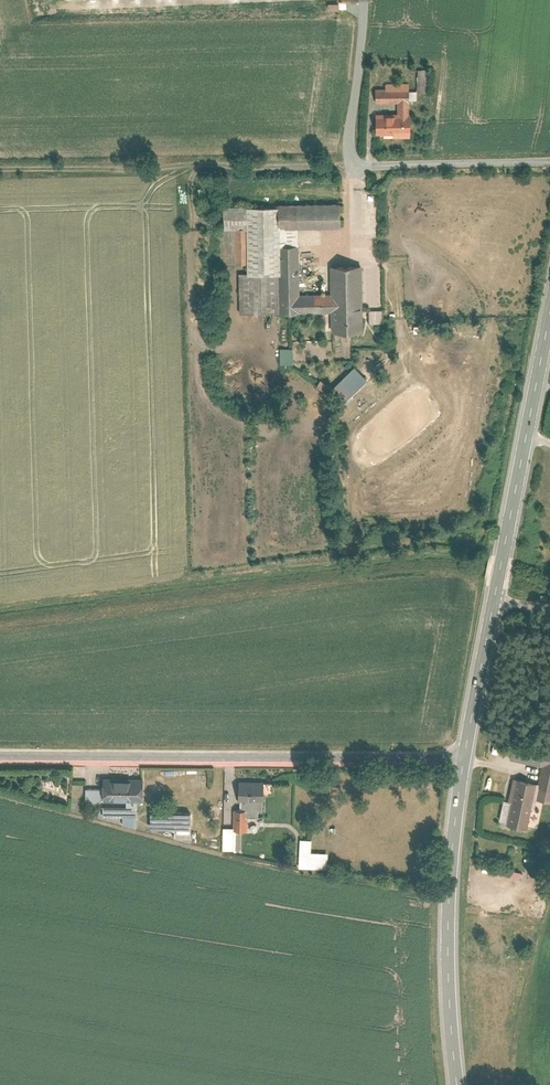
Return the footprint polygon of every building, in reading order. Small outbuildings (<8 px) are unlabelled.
[(418,92),(426,92),(426,69),(418,69),(418,92)] [(404,81),(369,80),(368,134),(403,135),(404,81)] [(302,227),(344,226),(344,203),(227,205),(228,226),(222,226),(223,263),(251,262),(251,272),(243,272),(243,312),(334,310),(335,330),(367,330),(365,264),(334,265),(335,293),(303,294),(302,227)] [(369,322),(383,322),(382,309),(369,309),(369,322)] [(293,364),(293,348),(280,348),(280,364),(293,364)] [(370,377),(358,364),(333,387),(346,400),(370,377)] [(530,778),(503,773),(494,823),(521,828),(530,778)] [(265,780),(237,781),(237,819),(265,818),(265,780)] [(143,781),(104,781),(104,799),(127,799),(127,808),(138,808),(138,799),(143,799),(143,781)] [(236,792),(236,782),(226,782),(226,792),(236,792)] [(174,840),(190,840),(190,812),(149,812),(149,829),(174,829),(174,840)] [(235,850),(235,827),(223,827),(222,850),(235,850)] [(300,839),(299,869),(328,869),(328,853),(311,852),(312,840),(300,839)] [(519,878),(520,869),(491,866),(490,875),(519,878)]
